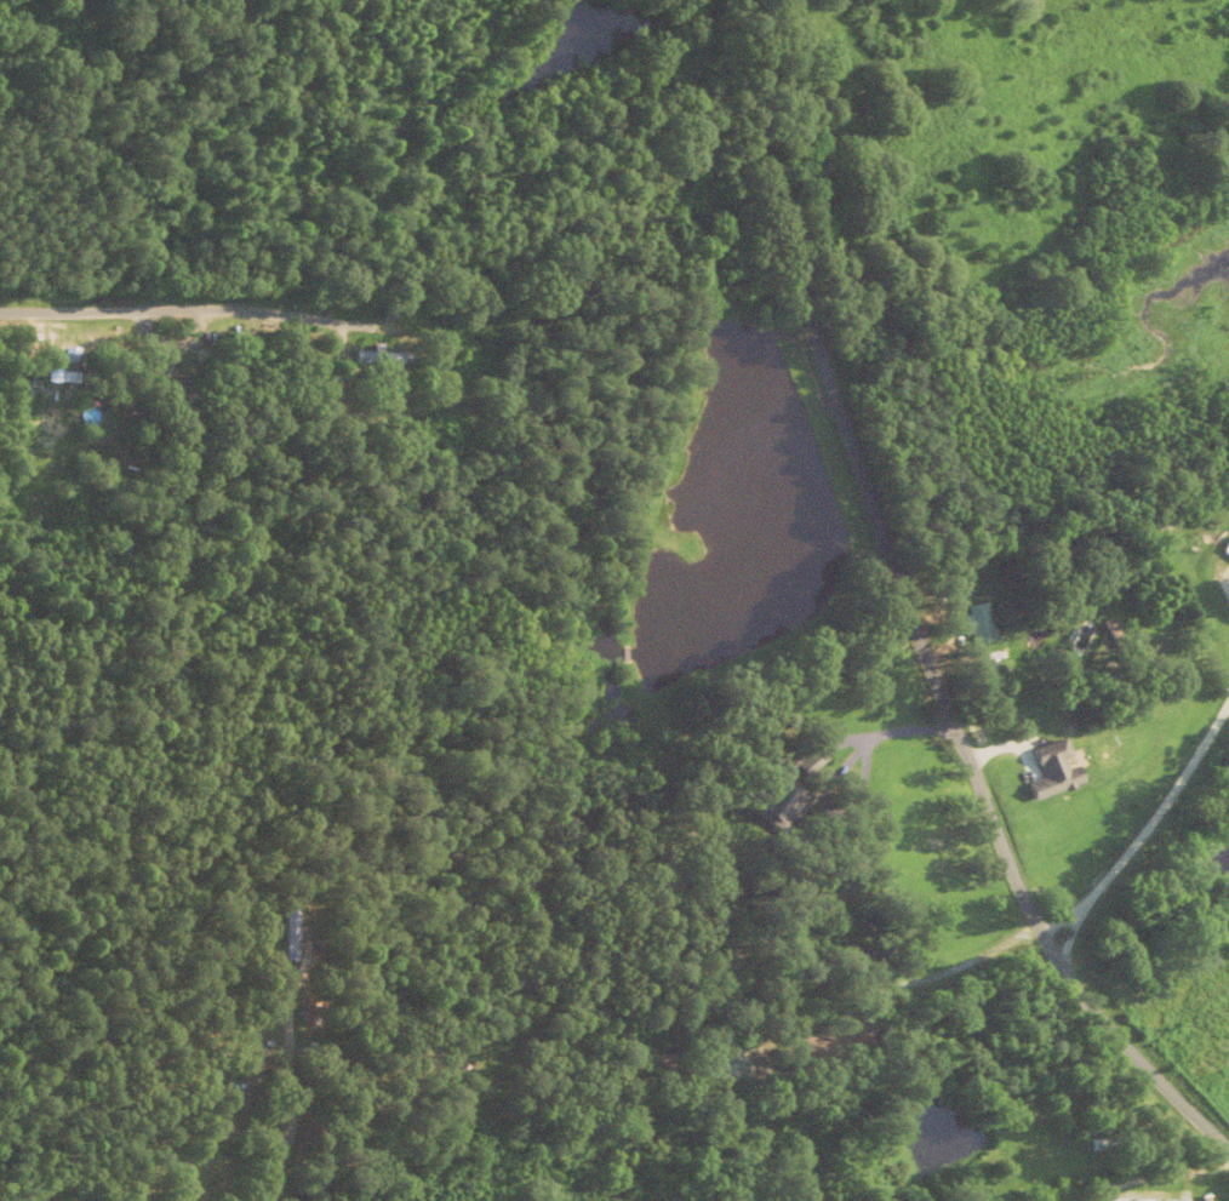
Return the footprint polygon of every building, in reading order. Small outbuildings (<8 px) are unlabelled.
[(376,353),(357,353),(357,367),(413,367),(413,351),(376,351),(376,353)] [(964,608),(974,647),(998,642),(989,602),(964,608)] [(1035,750),(1045,780),(1031,784),(1037,803),(1090,785),(1084,766),(1077,768),(1068,740),(1035,750)] [(300,904),(288,904),(288,963),(300,963),(300,904)] [(317,1026),(318,1005),(307,1005),(305,1025),(317,1026)]
